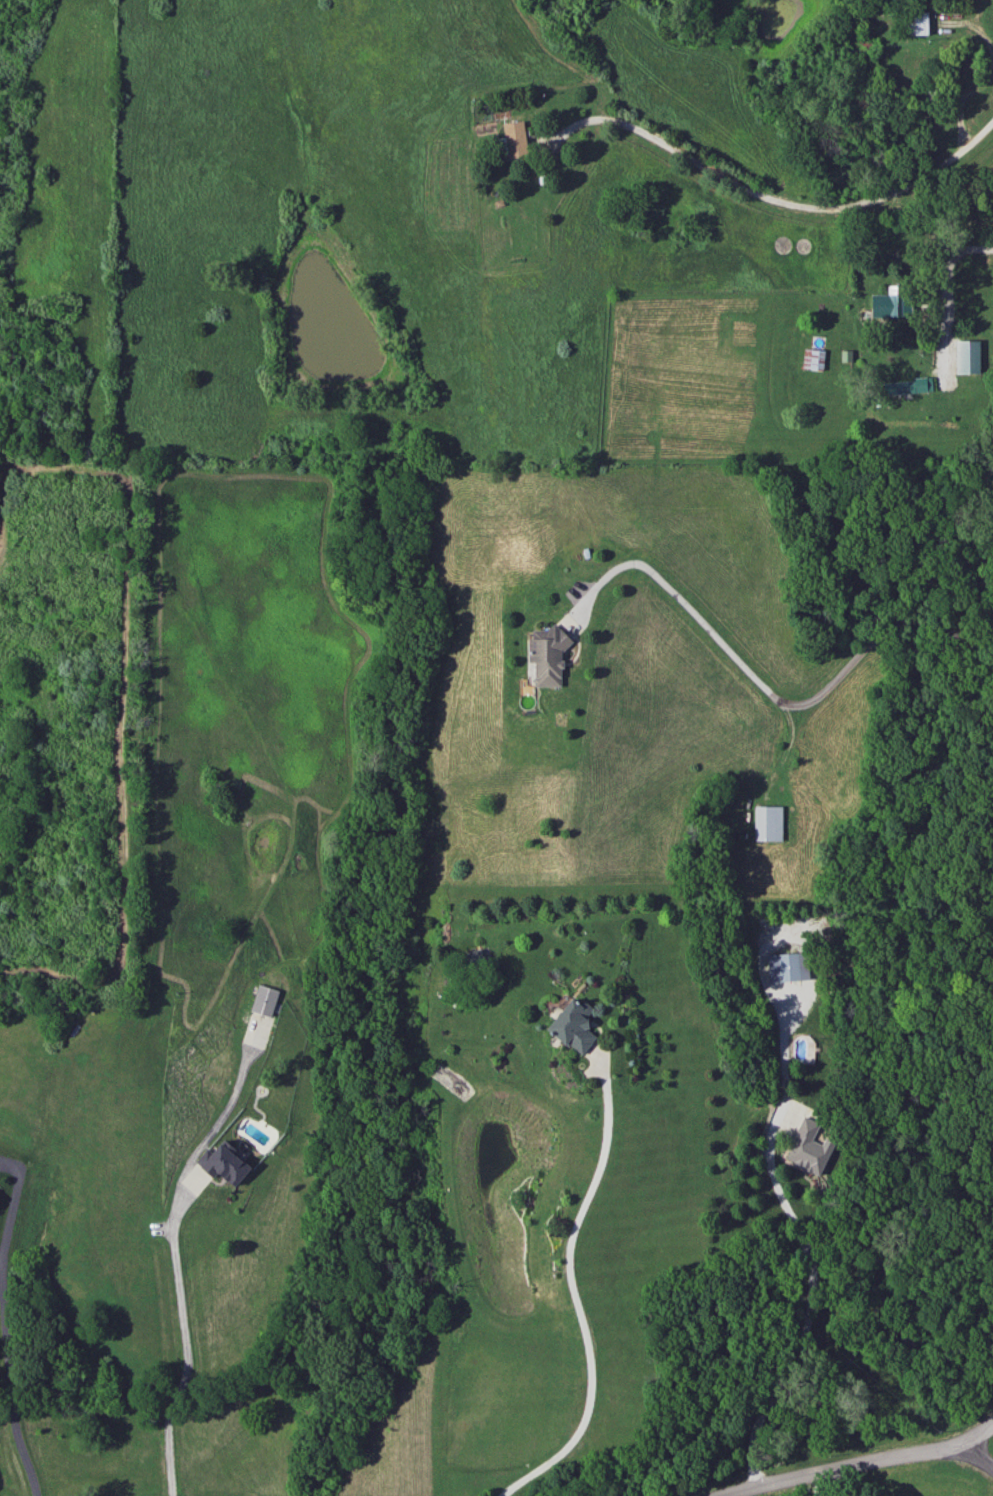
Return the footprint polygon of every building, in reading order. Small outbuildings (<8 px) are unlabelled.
[(926,33),(927,13),(912,13),(911,33),(926,33)] [(527,156),(522,120),(502,123),(507,159),(527,156)] [(870,294),(871,317),(907,316),(907,294),(901,294),(901,285),(887,285),(887,294),(870,294)] [(978,340),(955,340),(955,373),(979,373),(978,340)] [(801,368),(822,370),(824,350),(803,348),(801,368)] [(931,378),(883,381),(884,394),(932,392),(931,378)] [(562,686),(562,638),(563,638),(563,628),(531,628),(531,638),(527,638),(527,662),(534,662),(534,686),(562,686)] [(753,840),(781,841),(781,806),(754,805),(753,840)] [(767,954),(768,981),(808,980),(807,952),(767,954)] [(250,1012),(271,1016),(277,989),(256,985),(250,1012)] [(596,1036),(585,1028),(590,1022),(585,1018),(593,1008),(582,1000),(579,1004),(571,997),(547,1028),(581,1055),(596,1036)] [(784,1160),(820,1175),(833,1143),(824,1139),(821,1144),(811,1140),(818,1122),(802,1116),(784,1160)] [(206,1148),(194,1161),(212,1177),(217,1172),(233,1186),(250,1168),(232,1152),(235,1149),(223,1139),(211,1152),(206,1148)]
